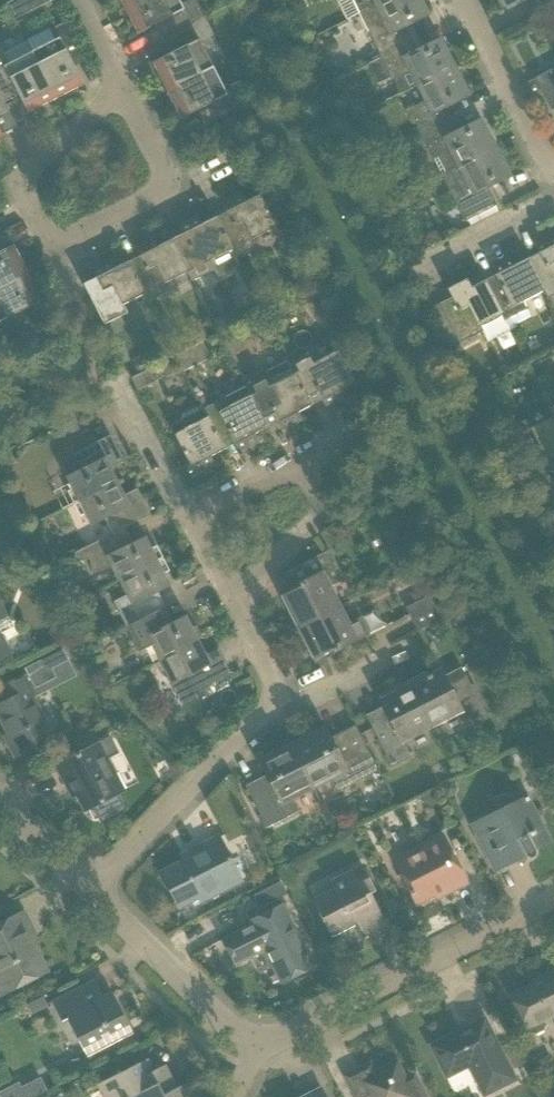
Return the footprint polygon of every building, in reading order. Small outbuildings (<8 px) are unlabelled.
[(6,4),(11,16),(13,15),(24,9),(26,13),(53,0),(15,0),(6,4)] [(123,6),(138,34),(164,20),(171,35),(205,18),(196,0),(190,0),(182,4),(180,0),(134,0),(123,6)] [(360,14),(387,0),(353,0),(360,14)] [(380,54),(406,41),(400,29),(429,14),(429,13),(428,14),(422,1),(423,0),(387,0),(360,14),(380,54)] [(508,9),(525,0),(503,0),(508,9)] [(541,8),(553,2),(553,0),(537,0),(541,8)] [(179,49),(153,63),(167,91),(214,66),(203,43),(215,37),(205,18),(171,35),(179,49)] [(50,42),(32,52),(56,99),(84,85),(71,59),(81,54),(70,32),(65,23),(50,31),(55,40),(50,42)] [(406,41),(380,54),(393,79),(401,95),(417,86),(423,83),(455,67),(453,65),(455,64),(449,52),(447,53),(441,40),(442,40),(441,38),(412,53),(406,41)] [(0,50),(0,95),(15,88),(27,113),(56,99),(32,52),(27,41),(4,53),(2,49),(0,50)] [(214,66),(167,91),(182,119),(208,105),(216,120),(236,110),(249,104),(238,83),(226,90),(214,66)] [(408,111),(421,135),(446,122),(440,110),(470,95),(469,94),(462,82),(464,81),(458,69),(456,70),(455,67),(417,86),(425,102),(408,111)] [(535,78),(548,103),(553,100),(553,69),(535,78)] [(446,122),(421,135),(431,156),(433,160),(441,175),(457,167),(495,148),(494,145),(496,144),(490,133),(488,134),(482,121),(483,121),(482,119),(453,134),(446,122)] [(495,148),(457,167),(441,175),(464,222),(496,206),(496,205),(489,208),(480,191),(511,176),(510,175),(509,175),(503,162),(505,161),(499,150),(497,151),(495,148)] [(393,151),(379,158),(386,171),(400,164),(393,151)] [(227,212),(217,217),(236,257),(259,246),(255,238),(277,226),(261,194),(247,202),(242,193),(223,203),(227,212)] [(408,194),(399,199),(403,208),(413,203),(408,194)] [(183,234),(171,240),(188,272),(192,280),(193,280),(214,269),(217,276),(218,276),(240,265),(236,257),(217,217),(203,224),(199,215),(179,225),(183,234)] [(528,257),(548,298),(553,295),(553,235),(553,234),(534,244),(538,252),(528,257)] [(139,256),(128,262),(144,294),(148,302),(172,290),(168,282),(188,272),(171,240),(160,246),(155,237),(135,247),(139,256)] [(28,272),(14,245),(0,252),(0,287),(28,272)] [(494,274),(484,280),(505,320),(510,317),(527,309),(523,301),(543,291),(547,299),(548,298),(528,257),(515,264),(510,256),(490,266),(494,274)] [(144,294),(128,262),(116,268),(112,259),(91,270),(95,278),(84,284),(104,324),(128,312),(124,304),(144,294)] [(0,287),(0,341),(24,329),(16,313),(42,300),(28,272),(0,287)] [(505,320),(484,280),(471,286),(467,278),(446,288),(451,297),(439,303),(440,303),(460,343),(483,331),(488,341),(510,330),(505,320)] [(439,303),(426,309),(427,310),(429,313),(450,355),(462,348),(460,343),(440,303),(439,303)] [(280,307),(269,313),(275,324),(286,318),(280,307)] [(510,317),(505,320),(510,330),(515,327),(510,317)] [(314,353),(292,364),(312,405),(323,399),(328,408),(348,397),(344,389),(358,382),(342,350),(319,361),(314,353)] [(185,351),(176,355),(184,371),(193,366),(185,351)] [(172,359),(160,366),(165,376),(177,369),(172,359)] [(271,375),(248,386),(269,427),(279,421),(284,430),(304,420),(300,411),(312,405),(292,364),(291,365),(289,360),(268,371),(271,375)] [(131,378),(138,391),(164,377),(157,365),(131,378)] [(227,397),(204,408),(225,449),(236,443),(240,452),(248,448),(260,442),(256,433),(269,427),(252,394),(249,389),(248,386),(227,397)] [(225,449),(204,408),(204,409),(202,405),(185,414),(183,419),(171,425),(196,474),(216,464),(212,456),(225,449)] [(548,407),(547,408),(551,416),(531,426),(527,418),(504,430),(525,471),(536,465),(540,474),(553,467),(553,419),(548,407)] [(73,420),(58,428),(60,433),(63,437),(78,429),(76,424),(73,420)] [(81,470),(66,477),(78,501),(118,481),(113,470),(111,468),(108,461),(120,455),(110,435),(91,445),(73,454),(81,470)] [(118,481),(78,501),(89,524),(91,527),(97,524),(105,520),(107,524),(112,534),(113,534),(127,527),(133,524),(150,515),(141,496),(129,502),(125,495),(124,492),(118,481)] [(86,547),(73,554),(76,561),(89,559),(92,571),(112,567),(112,568),(119,580),(158,561),(145,536),(134,541),(120,548),(113,534),(112,534),(86,547)] [(282,594),(299,626),(339,605),(330,587),(344,579),(329,550),(302,564),(308,577),(298,582),(300,585),(282,594)] [(126,596),(114,602),(126,627),(153,614),(145,599),(160,591),(171,586),(158,561),(119,580),(126,596)] [(405,606),(417,630),(449,614),(442,601),(434,606),(428,594),(405,606)] [(10,654),(0,635),(14,628),(2,604),(0,605),(0,659),(10,654)] [(339,605),(299,626),(315,658),(332,649),(334,653),(368,635),(359,617),(348,623),(339,605)] [(153,614),(126,627),(139,652),(152,645),(159,660),(198,641),(185,616),(175,621),(160,628),(153,614)] [(198,641),(159,660),(162,665),(172,685),(183,706),(198,699),(195,692),(231,674),(222,656),(210,659),(207,660),(198,641)] [(0,705),(0,718),(18,754),(38,743),(52,736),(33,698),(40,694),(36,687),(56,677),(51,668),(68,660),(62,649),(25,669),(28,674),(21,677),(1,688),(8,701),(0,705)] [(440,669),(411,684),(431,726),(460,712),(467,725),(486,716),(465,675),(448,684),(440,669)] [(431,726),(411,684),(381,699),(388,714),(371,723),(391,764),(410,755),(403,740),(431,726)] [(325,727),(292,744),(313,786),(330,777),(337,791),(380,770),(357,724),(356,725),(365,744),(340,757),(325,727)] [(100,741),(55,764),(65,783),(69,780),(76,794),(85,810),(94,806),(102,820),(126,808),(126,807),(119,793),(121,792),(106,762),(104,760),(109,758),(117,753),(117,752),(115,749),(108,736),(100,741)] [(313,786),(292,744),(259,760),(268,778),(249,788),(246,784),(245,785),(267,827),(299,811),(292,796),(313,786)] [(442,786),(440,787),(446,799),(453,796),(456,788),(453,781),(442,786)] [(433,790),(421,796),(424,803),(425,804),(431,806),(439,803),(433,790)] [(385,799),(382,804),(386,811),(396,806),(391,796),(385,799)] [(473,825),(485,849),(496,869),(526,854),(527,856),(528,857),(529,858),(531,858),(532,858),(533,858),(535,857),(536,856),(536,855),(537,854),(537,853),(537,852),(536,851),(535,849),(551,841),(528,797),(473,825)] [(161,872),(179,906),(196,897),(199,903),(242,881),(219,836),(193,849),(196,855),(161,872)] [(396,859),(408,883),(417,903),(444,890),(446,894),(467,883),(444,836),(396,859)] [(313,899),(322,916),(332,936),(358,922),(362,931),(385,919),(371,893),(376,891),(362,863),(330,880),(334,888),(313,899)] [(280,882),(253,895),(260,908),(286,894),(280,882)] [(264,949),(281,982),(314,965),(283,903),(249,921),(251,924),(223,939),(236,964),(264,949)] [(7,990),(46,971),(27,932),(32,930),(23,912),(0,923),(0,976),(7,990)] [(531,984),(510,995),(528,1029),(530,1033),(537,1034),(543,1031),(546,1024),(543,1018),(553,1012),(553,969),(539,977),(540,980),(531,984)] [(108,1006),(103,996),(94,980),(53,1001),(63,1019),(68,1016),(88,1054),(132,1031),(117,1002),(108,1006)] [(42,997),(27,1005),(32,1014),(47,1006),(42,997)] [(459,1030),(429,1046),(439,1065),(442,1070),(446,1079),(469,1067),(484,1096),(516,1079),(495,1037),(485,1017),(483,1018),(485,1022),(461,1034),(459,1030)] [(188,1082),(176,1088),(164,1064),(152,1070),(146,1059),(98,1083),(106,1096),(195,1096),(188,1082)] [(356,1096),(426,1096),(414,1073),(400,1080),(392,1066),(376,1074),(370,1062),(357,1069),(367,1087),(354,1094),(356,1096)] [(0,1093),(0,1096),(34,1096),(46,1091),(40,1078),(21,1088),(18,1083),(0,1093)]
